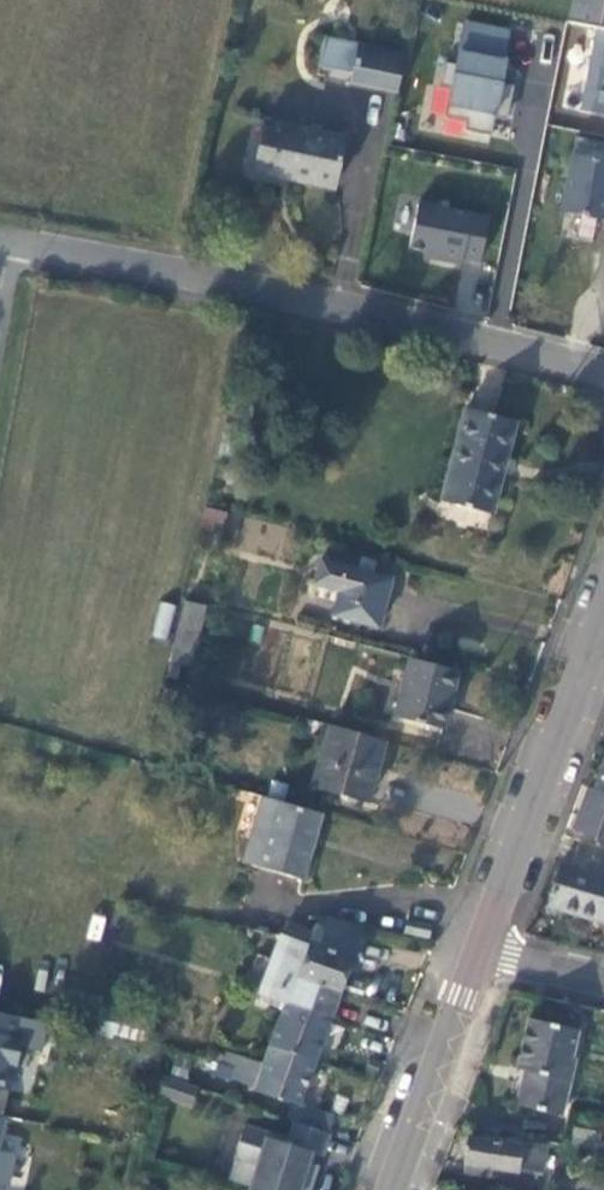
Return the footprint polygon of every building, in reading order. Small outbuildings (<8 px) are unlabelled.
[(567,23),(603,30),(603,0),(572,0),(567,23)] [(446,118),(467,122),(465,133),(488,138),(492,119),(507,121),(514,85),(499,82),(509,32),(464,23),(456,67),(445,64),(440,89),(451,91),(446,118)] [(603,118),(603,35),(597,34),(581,113),(603,118)] [(319,67),(352,73),(358,45),(324,38),(319,67)] [(358,45),(352,73),(350,82),(398,92),(405,55),(358,45)] [(333,189),(344,138),(264,121),(253,172),(333,189)] [(575,137),(561,211),(603,220),(603,143),(575,137)] [(408,250),(424,253),(423,259),(460,266),(462,260),(479,264),(488,219),(417,205),(408,250)] [(490,515),(514,421),(465,409),(441,502),(490,515)] [(199,529),(221,535),(226,514),(205,508),(199,529)] [(314,585),(339,592),(333,615),(377,627),(391,579),(321,560),(314,585)] [(166,639),(176,604),(161,600),(151,634),(166,639)] [(184,601),(170,659),(191,664),(205,606),(184,601)] [(394,718),(442,731),(457,671),(410,659),(394,718)] [(312,785),(367,801),(385,740),(330,725),(312,785)] [(593,789),(603,793),(603,762),(593,789)] [(593,789),(587,788),(572,830),(603,841),(603,793),(593,789)] [(244,863),(301,880),(320,814),(263,797),(244,863)] [(577,845),(571,864),(560,861),(547,905),(603,922),(603,853),(577,845)] [(308,942),(307,944),(306,946),(295,977),(339,992),(362,929),(317,917),(312,930),(308,942)] [(282,935),(307,944),(308,942),(312,930),(287,922),(282,935)] [(295,977),(306,946),(279,936),(270,959),(259,990),(258,994),(284,1004),(285,1002),(329,1019),(339,992),(295,977)] [(245,985),(259,990),(270,959),(256,954),(245,985)] [(270,1045),(314,1061),(329,1019),(285,1002),(284,1004),(270,1045)] [(94,1034),(108,1037),(109,1035),(143,1043),(148,1023),(99,1011),(94,1034)] [(0,1014),(0,1088),(16,1090),(23,1017),(0,1014)] [(571,1057),(578,1030),(528,1019),(516,1069),(524,1071),(516,1104),(561,1115),(575,1058),(571,1057)] [(233,1069),(230,1078),(255,1087),(255,1089),(298,1105),(314,1061),(270,1045),(263,1065),(223,1050),(219,1064),(233,1069)] [(216,1072),(230,1078),(233,1069),(219,1064),(216,1072)] [(190,1107),(198,1088),(164,1076),(159,1096),(190,1107)] [(330,1130),(334,1115),(297,1105),(293,1120),(330,1130)] [(233,1158),(255,1165),(246,1189),(307,1189),(316,1165),(307,1161),(311,1152),(322,1156),(330,1134),(293,1122),(288,1138),(243,1125),(233,1158)] [(591,1150),(594,1132),(573,1128),(570,1146),(591,1150)] [(464,1163),(489,1167),(514,1171),(515,1167),(540,1171),(544,1146),(518,1143),(518,1145),(467,1137),(463,1163),(464,1163)] [(6,1186),(13,1154),(0,1151),(0,1185),(6,1186)] [(487,1176),(489,1167),(464,1163),(462,1173),(487,1176)]
